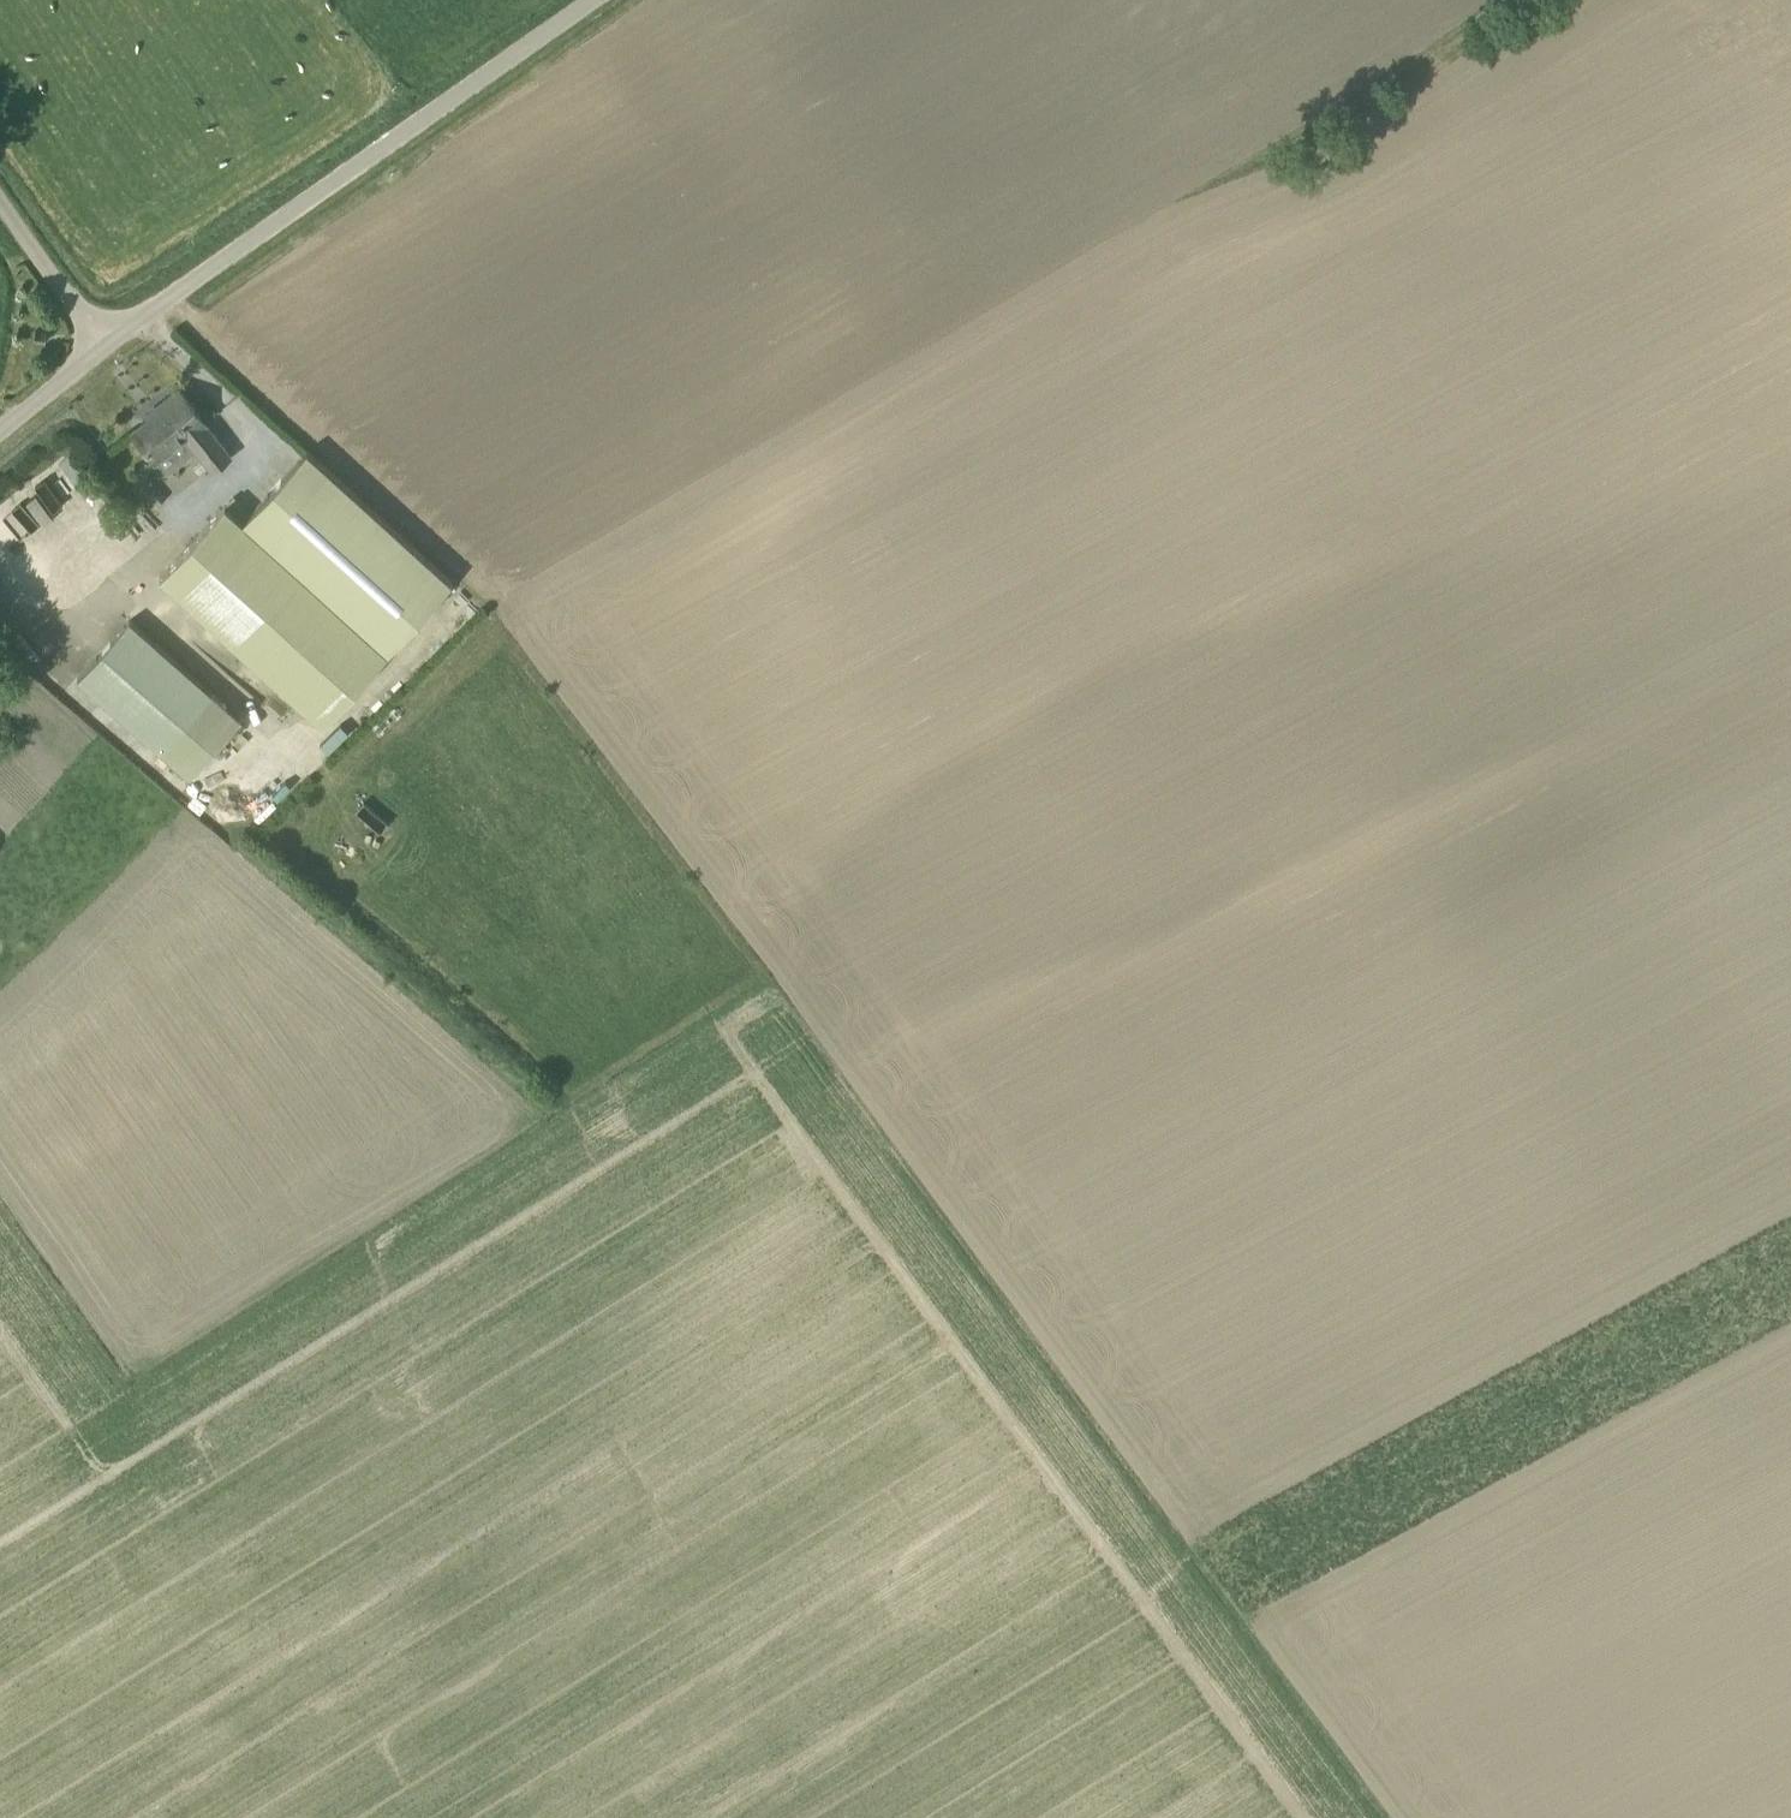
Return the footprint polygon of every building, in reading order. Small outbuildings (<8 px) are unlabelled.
[(46,340),(47,333),(36,332),(35,339),(46,340)] [(233,456),(206,422),(207,422),(180,388),(155,407),(158,410),(133,430),(159,462),(187,440),(196,452),(212,472),(233,456)] [(452,581),(308,450),(243,521),(226,505),(160,577),(322,724),(452,581)] [(54,512),(75,494),(59,475),(38,493),(54,512)] [(191,776),(242,717),(130,620),(79,678),(191,776)]
